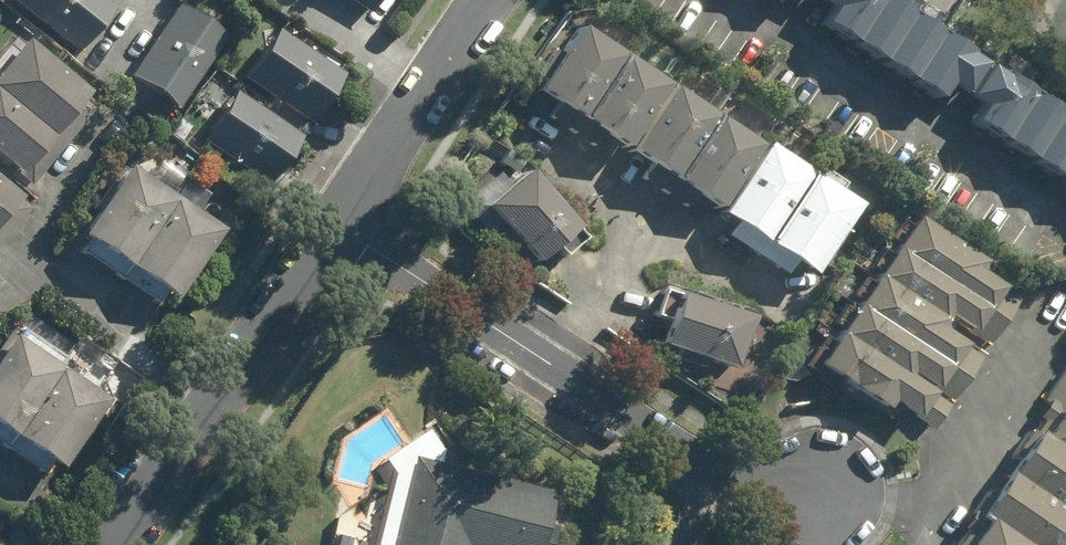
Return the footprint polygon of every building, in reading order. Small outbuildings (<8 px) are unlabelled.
[(1,13),(71,48),(96,0),(8,0),(1,13)] [(355,13),(361,0),(329,0),(355,13)] [(824,24),(937,100),(950,82),(964,92),(985,61),(894,0),(824,0),(835,8),(824,24)] [(1031,13),(1039,0),(1009,0),(1031,13)] [(121,76),(171,108),(215,40),(165,8),(121,76)] [(565,123),(609,58),(566,29),(522,94),(565,123)] [(260,31),(233,83),(303,118),(330,67),(260,31)] [(0,59),(0,172),(8,179),(81,96),(16,40),(0,59)] [(611,153),(655,88),(611,59),(568,124),(611,153)] [(973,122),(1065,184),(1065,109),(1063,113),(991,66),(972,96),(984,104),(973,122)] [(660,185),(703,120),(660,91),(616,156),(660,185)] [(219,102),(193,153),(263,189),(289,137),(219,102)] [(706,215),(749,150),(706,121),(662,186),(706,215)] [(751,246),(795,182),(751,153),(708,218),(751,246)] [(64,240),(163,305),(210,234),(110,170),(64,240)] [(519,173),(476,210),(522,262),(564,225),(519,173)] [(799,277),(842,213),(799,184),(755,248),(799,277)] [(0,195),(0,232),(18,210),(0,195)] [(989,263),(916,215),(892,252),(870,238),(811,329),(821,335),(801,365),(813,373),(817,367),(889,414),(894,407),(936,434),(983,362),(941,334),(950,320),(972,334),(1003,288),(982,274),(989,263)] [(660,303),(647,349),(719,370),(732,324),(660,303)] [(49,472),(92,405),(0,347),(0,441),(49,472)] [(1042,404),(1049,408),(960,544),(1065,544),(1065,367),(1042,404)] [(559,499),(479,479),(480,478),(407,459),(385,544),(547,544),(559,499)]
